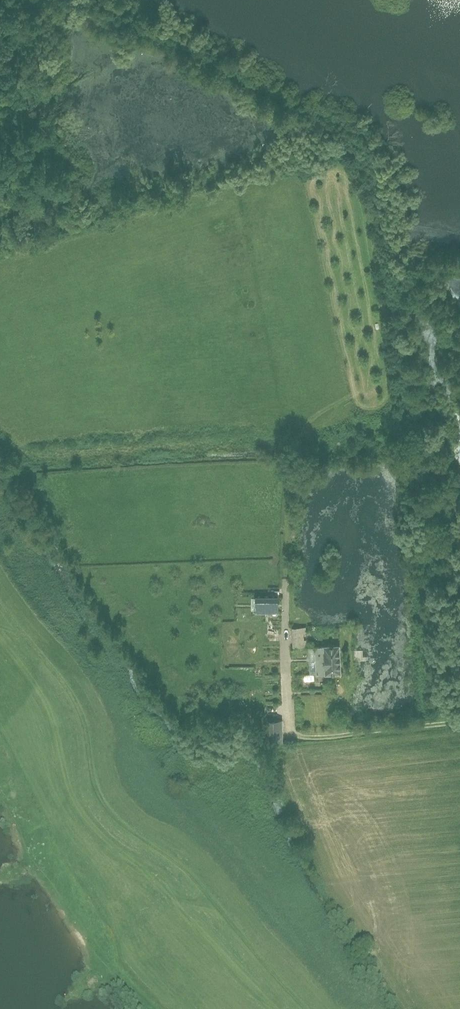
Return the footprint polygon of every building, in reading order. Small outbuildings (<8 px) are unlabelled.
[(278,595),(256,595),(256,610),(278,610),(278,595)] [(316,675),(325,674),(341,673),(339,645),(315,647),(316,675)] [(278,720),(266,720),(266,742),(279,742),(278,720)]
